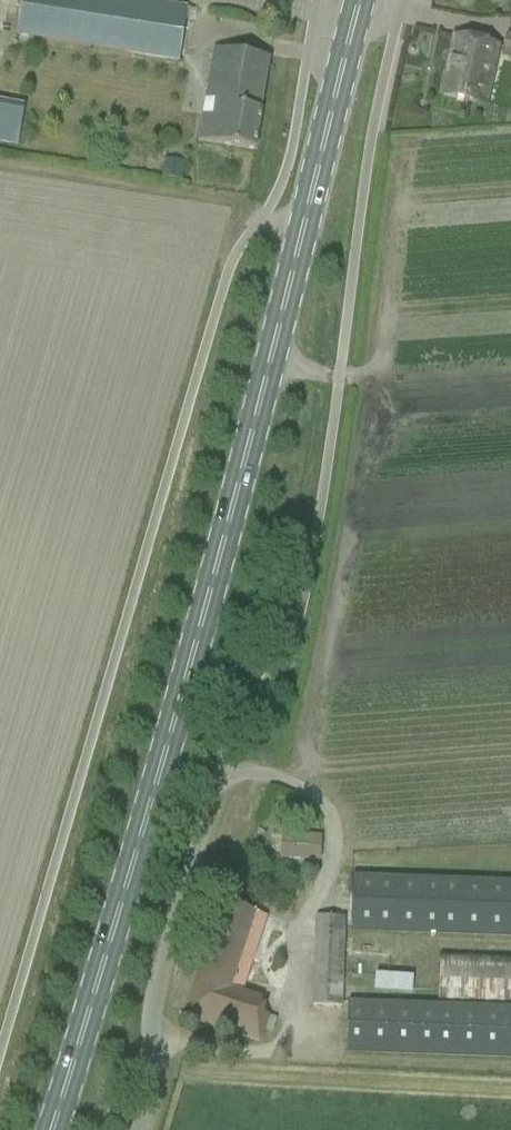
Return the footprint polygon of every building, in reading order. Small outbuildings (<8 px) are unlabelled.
[(185,22),(193,24),(195,10),(137,0),(21,0),(15,36),(178,62),(185,22)] [(482,104),(493,54),(494,49),(455,40),(442,97),(464,101),(482,104)] [(269,59),(265,58),(214,50),(199,142),(254,151),(269,59)] [(0,101),(0,145),(17,149),(23,106),(0,101)] [(278,860),(319,861),(320,836),(280,834),(278,860)] [(351,878),(349,931),(510,937),(510,883),(351,878)] [(259,1042),(267,1016),(263,1014),(266,1006),(260,1004),(262,999),(241,992),(265,918),(220,903),(183,1018),(259,1042)] [(312,1006),(340,1007),(343,936),(343,931),(342,918),(334,918),(329,918),(315,917),(312,1006)] [(439,958),(437,995),(436,999),(510,1002),(510,960),(439,958)] [(411,979),(374,977),(373,989),(411,991),(411,979)] [(348,1004),(346,1051),(360,1051),(510,1059),(510,1012),(348,1004)]
